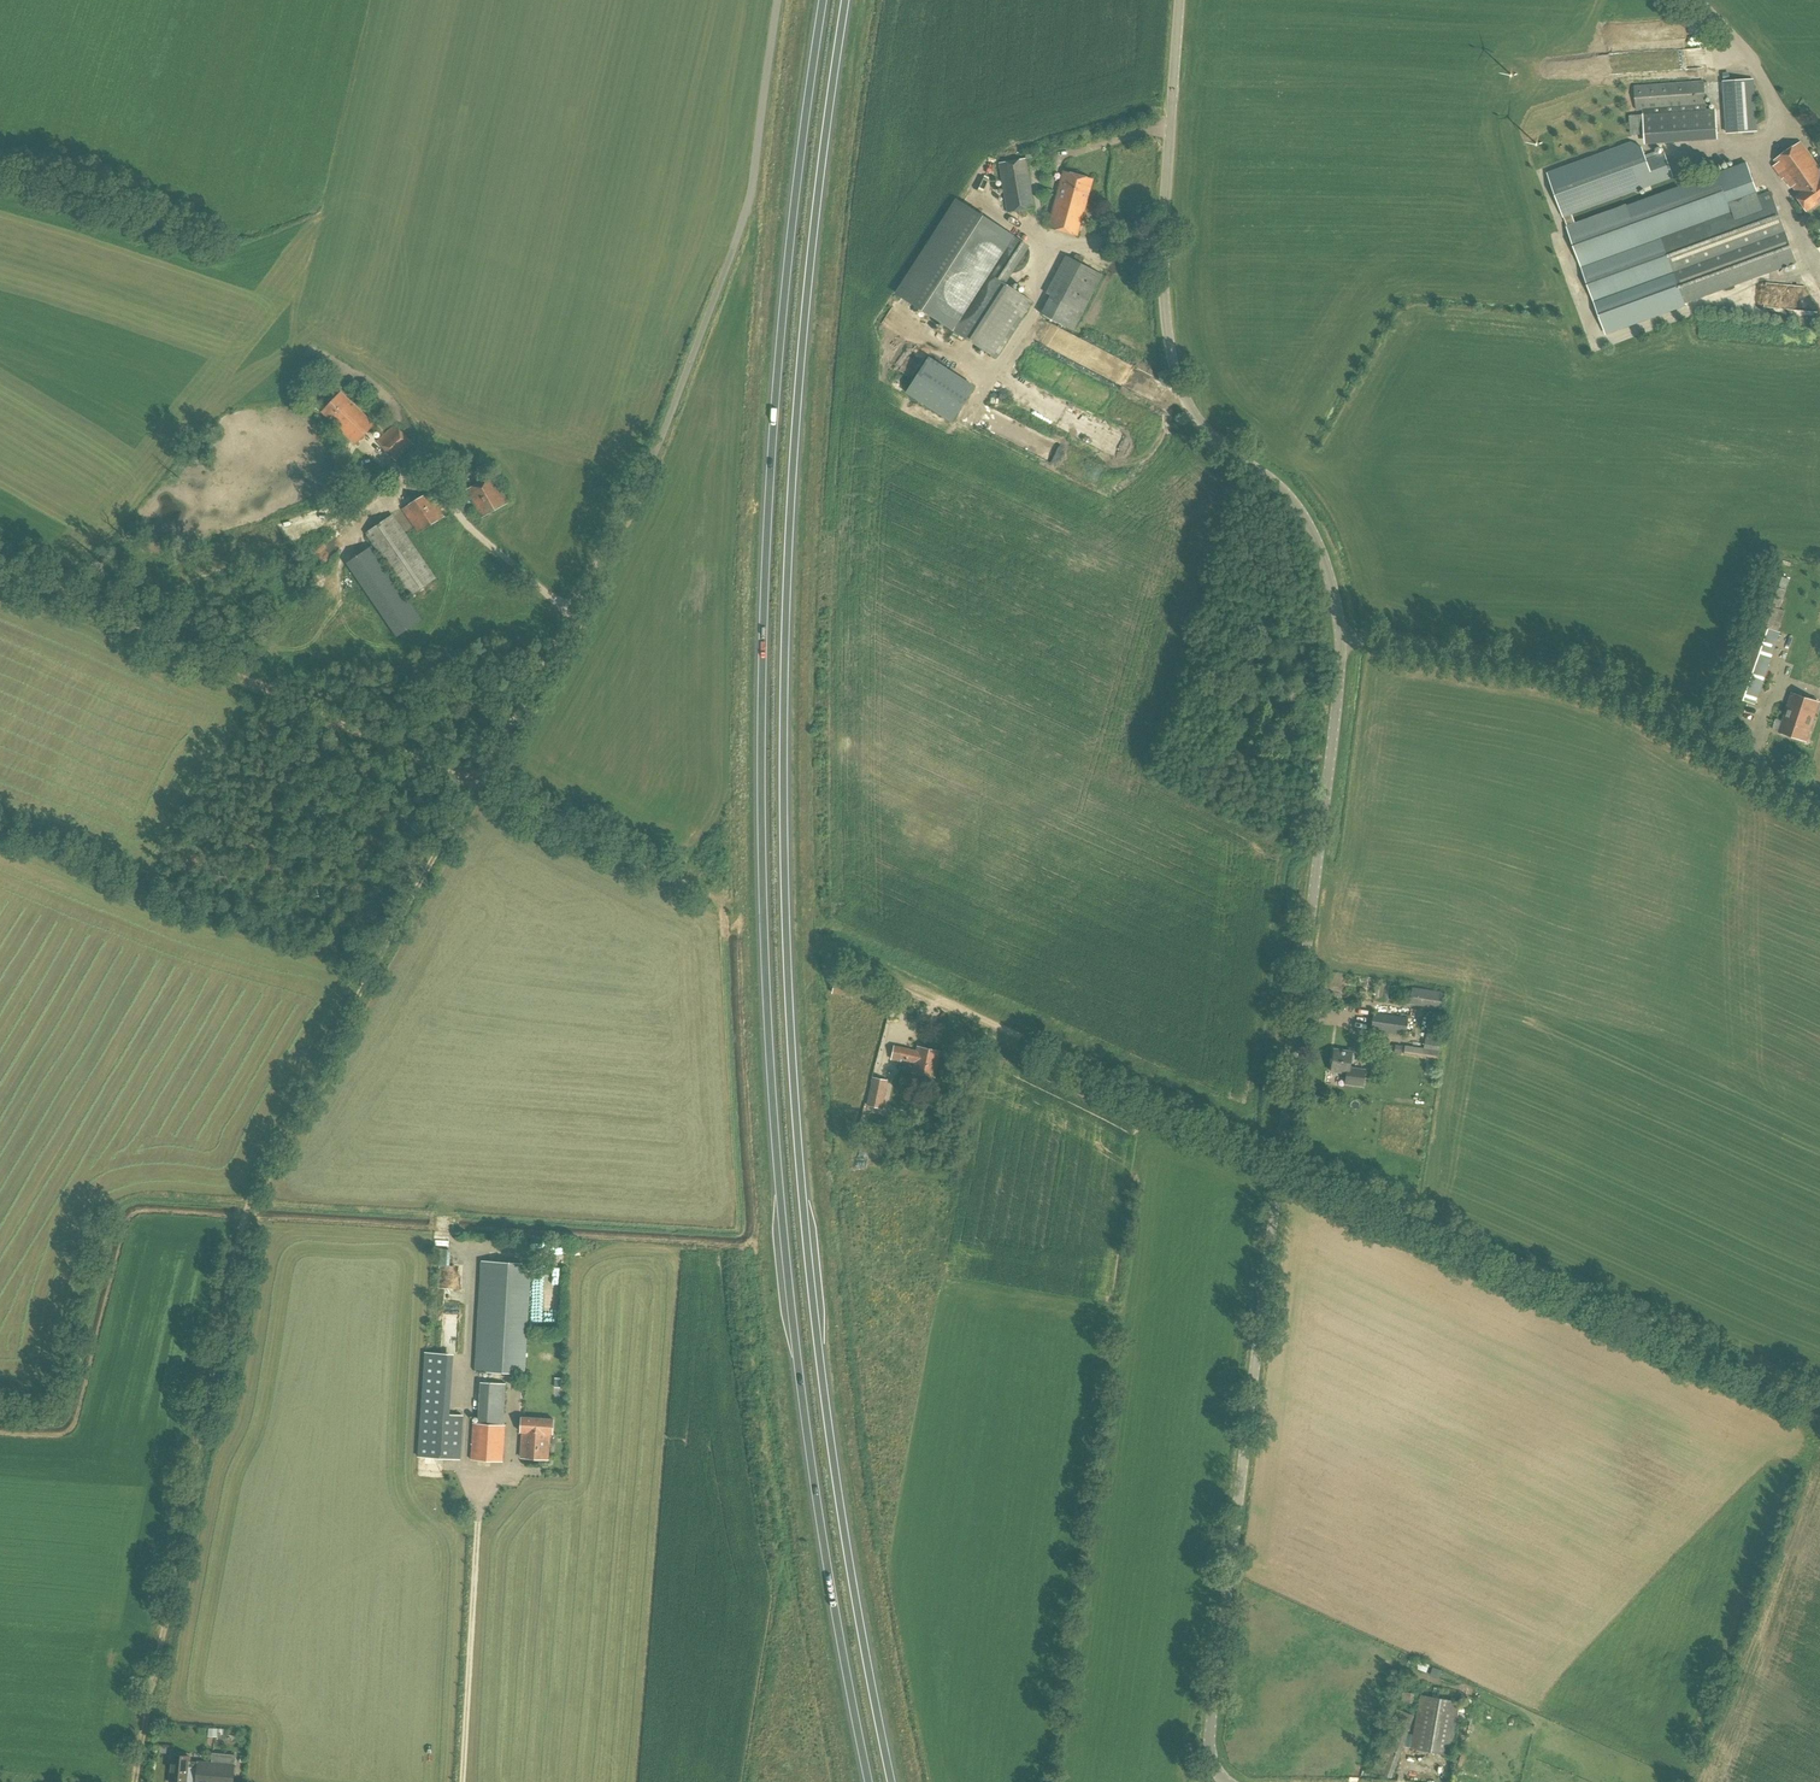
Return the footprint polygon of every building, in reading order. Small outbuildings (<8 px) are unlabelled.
[(1758,132),(1754,79),(1723,81),(1726,134),(1758,132)] [(1705,108),(1703,82),(1634,87),(1636,111),(1642,110),(1644,134),(1717,130),(1716,110),(1706,111),(1706,108),(1705,108)] [(1644,134),(1643,119),(1631,120),(1632,135),(1644,134)] [(1801,141),(1773,160),(1798,194),(1796,196),(1807,212),(1819,202),(1819,167),(1801,141)] [(1568,225),(1575,222),(1572,214),(1673,177),(1665,154),(1647,160),(1642,147),(1631,142),(1548,172),(1564,217),(1565,216),(1568,225)] [(1007,212),(1035,208),(1026,158),(998,163),(1007,212)] [(1746,160),(1712,172),(1701,176),(1575,222),(1568,225),(1566,226),(1595,304),(1607,337),(1687,307),(1685,302),(1796,263),(1771,192),(1738,204),(1740,210),(1733,213),(1729,203),(1758,192),(1756,188),(1746,160)] [(1077,235),(1093,179),(1063,171),(1048,227),(1077,235)] [(996,359),(1033,301),(1005,283),(1012,273),(1016,273),(1021,270),(1025,267),(1028,262),(1030,257),(1030,252),(1028,248),(1030,246),(1005,230),(955,198),(894,294),(943,325),(996,359)] [(1074,331),(1103,275),(1065,255),(1045,294),(1050,296),(1040,314),(1074,331)] [(914,262),(905,256),(896,270),(904,275),(914,262)] [(905,391),(949,420),(972,384),(928,356),(913,380),(905,391)] [(356,444),(375,424),(340,391),(321,411),(356,444)] [(396,462),(414,444),(394,424),(376,441),(396,462)] [(351,478),(356,467),(338,459),(333,470),(351,478)] [(509,503),(506,497),(494,474),(466,490),(472,503),(478,500),(486,515),(509,503)] [(418,533),(443,516),(427,493),(402,509),(418,533)] [(410,595),(436,578),(392,516),(367,533),(410,595)] [(398,635),(419,620),(371,549),(349,563),(398,635)] [(1780,609),(1790,579),(1772,575),(1771,580),(1772,580),(1768,594),(1766,594),(1732,696),(1756,704),(1781,632),(1778,631),(1786,610),(1780,609)] [(1808,620),(1805,632),(1815,635),(1818,624),(1808,620)] [(1807,741),(1819,702),(1792,693),(1779,732),(1807,741)] [(1440,1009),(1442,992),(1412,987),(1409,1004),(1440,1009)] [(1392,992),(1390,1001),(1399,1002),(1400,994),(1392,992)] [(1405,1035),(1408,1017),(1374,1012),(1371,1030),(1405,1035)] [(1438,1058),(1441,1041),(1425,1038),(1424,1047),(1405,1045),(1404,1053),(1438,1058)] [(918,1050),(894,1045),(891,1060),(901,1062),(902,1060),(915,1063),(913,1072),(934,1077),(939,1051),(918,1046),(918,1050)] [(1331,1071),(1346,1073),(1345,1084),(1364,1087),(1366,1069),(1350,1066),(1350,1061),(1351,1055),(1352,1051),(1334,1049),(1331,1071)] [(883,1109),(888,1080),(872,1077),(866,1106),(883,1109)] [(525,1374),(532,1263),(481,1260),(474,1371),(525,1374)] [(448,1288),(464,1288),(465,1267),(449,1266),(448,1288)] [(550,1317),(535,1318),(536,1329),(551,1328),(550,1317)] [(552,1328),(563,1327),(562,1317),(551,1318),(552,1328)] [(421,1412),(418,1457),(461,1460),(464,1415),(447,1414),(452,1342),(426,1340),(421,1412)] [(504,1425),(506,1383),(480,1382),(477,1423),(473,1423),(471,1460),(503,1462),(506,1425),(504,1425)] [(553,1435),(554,1419),(521,1417),(520,1433),(523,1433),(521,1458),(548,1459),(549,1434),(553,1435)] [(1424,1660),(1421,1668),(1431,1672),(1434,1664),(1424,1660)] [(1412,1702),(1413,1693),(1403,1691),(1401,1700),(1412,1702)] [(1450,1756),(1460,1702),(1420,1694),(1410,1748),(1450,1756)] [(217,1737),(218,1728),(208,1727),(208,1736),(217,1737)] [(239,1755),(214,1753),(213,1762),(198,1761),(189,1760),(190,1756),(174,1754),(171,1781),(234,1781),(236,1764),(238,1764),(239,1755)]
